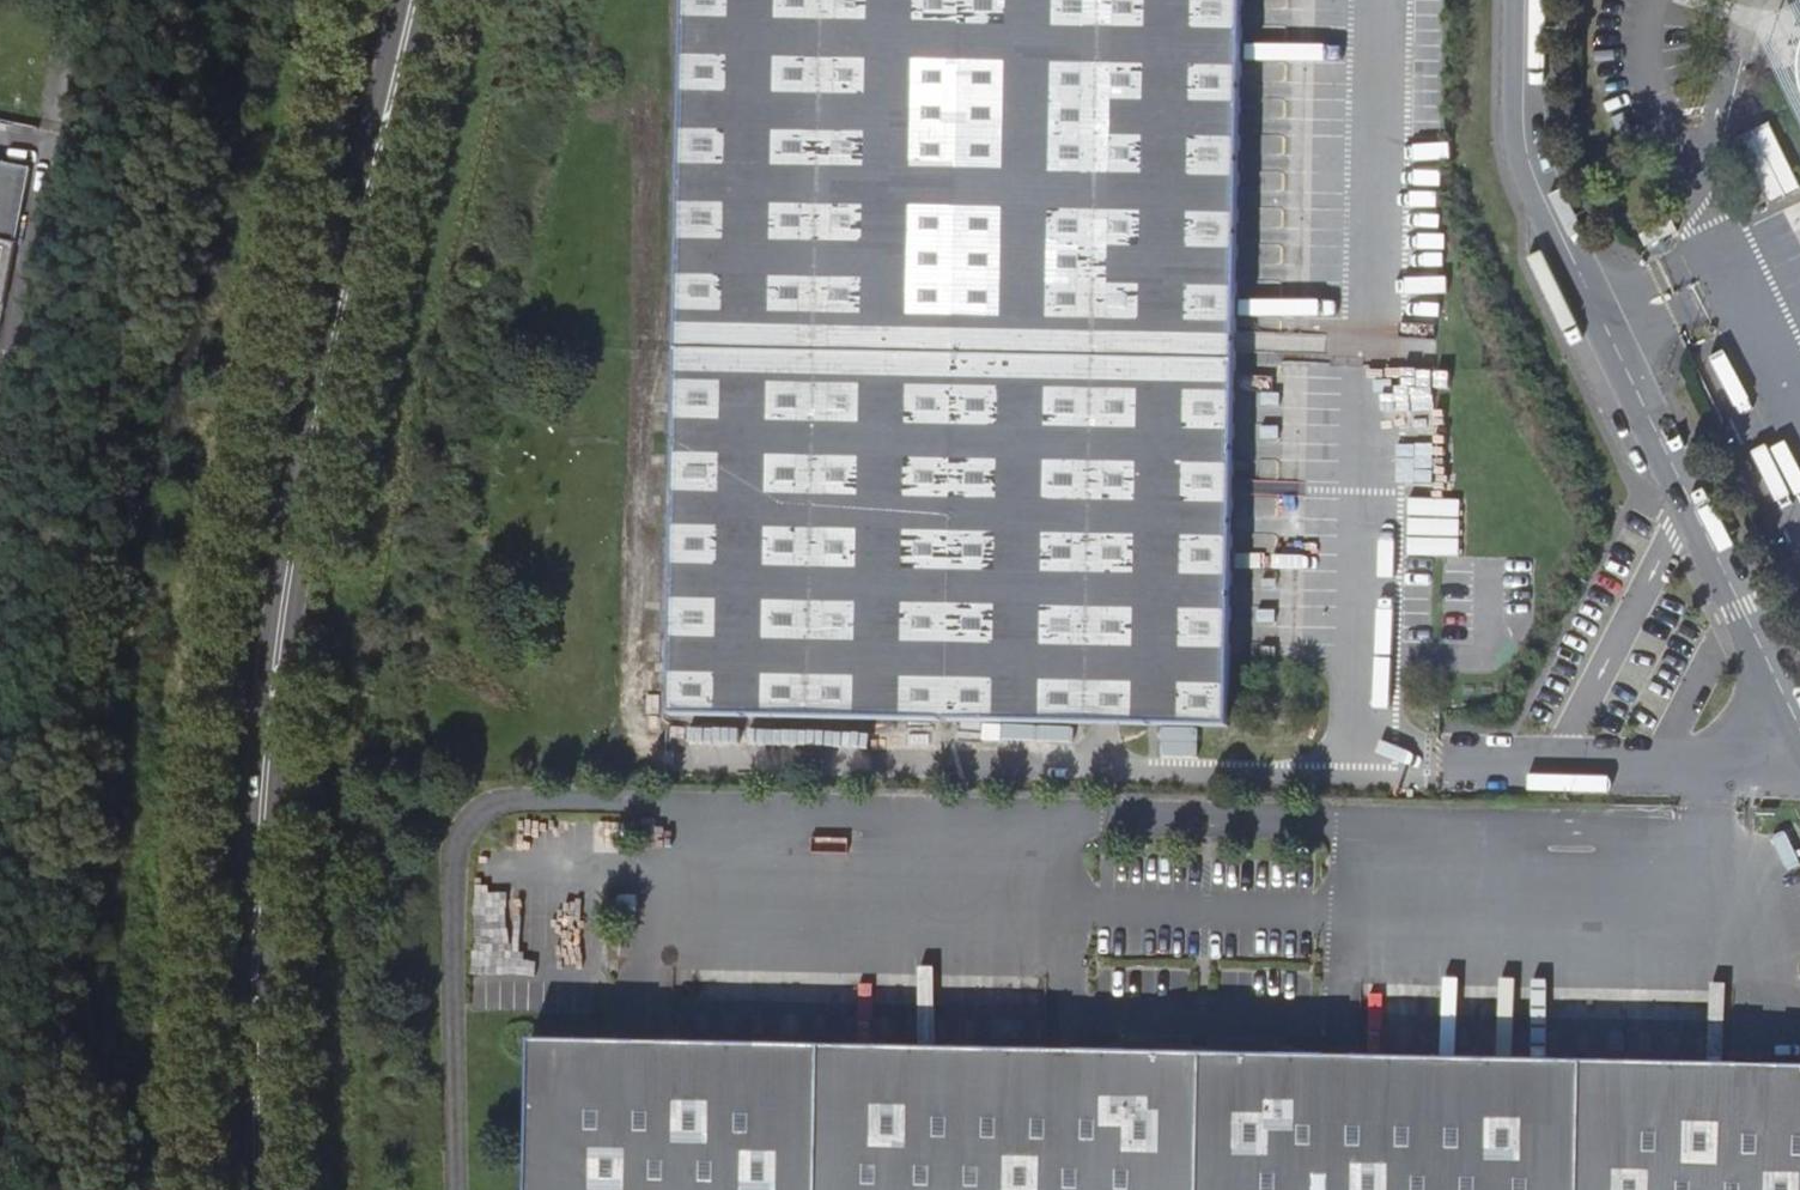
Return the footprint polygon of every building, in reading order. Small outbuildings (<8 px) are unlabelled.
[(670,714),(1228,727),(1244,0),(684,0),(670,714)] [(1774,198),(1799,186),(1799,175),(1773,118),(1742,132),(1774,198)] [(5,309),(4,307),(32,168),(0,161),(0,339),(5,309)] [(531,1041),(528,1189),(1799,1189),(1799,1067),(531,1041)]
